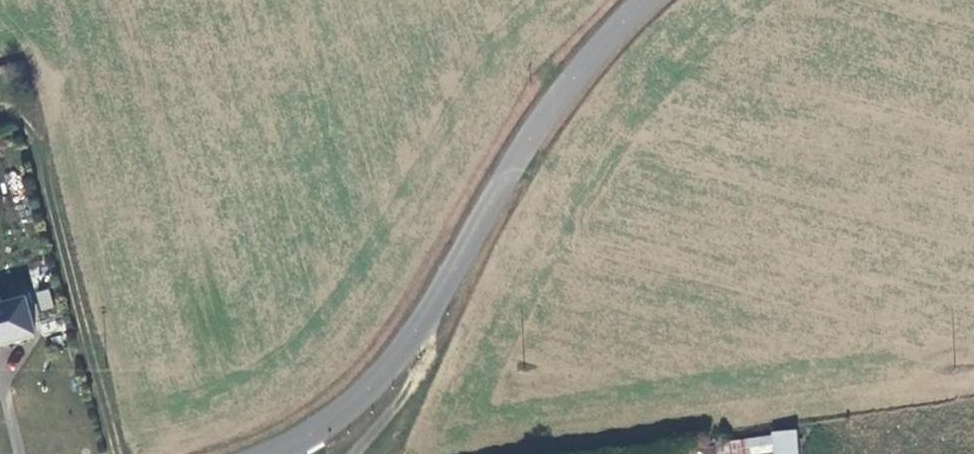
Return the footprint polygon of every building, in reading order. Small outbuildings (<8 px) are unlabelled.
[(0,302),(0,339),(45,325),(34,291),(0,302)] [(797,432),(773,434),(774,438),(721,441),(721,453),(798,453),(797,432)]
